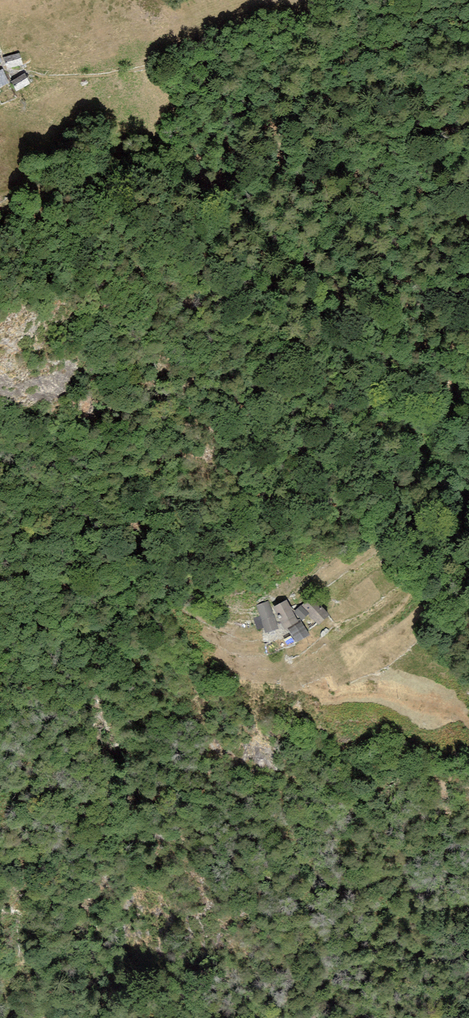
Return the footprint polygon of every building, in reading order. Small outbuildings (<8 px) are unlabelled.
[(19,53),(4,58),(7,69),(22,64),(19,53)] [(10,83),(3,69),(0,70),(0,88),(10,83)] [(16,91),(30,84),(25,74),(11,82),(16,91)] [(329,615),(311,596),(302,605),(309,613),(308,614),(319,625),(329,615)] [(288,628),(299,622),(298,620),(287,600),(273,607),(285,630),(288,628)] [(269,601),(256,605),(260,616),(253,618),(257,630),(264,628),(266,633),(278,629),(269,601)] [(302,605),(294,612),(302,620),(308,614),(309,613),(302,605)] [(288,628),(289,630),(296,643),(310,635),(302,623),(300,619),(298,620),(299,622),(288,628)]
